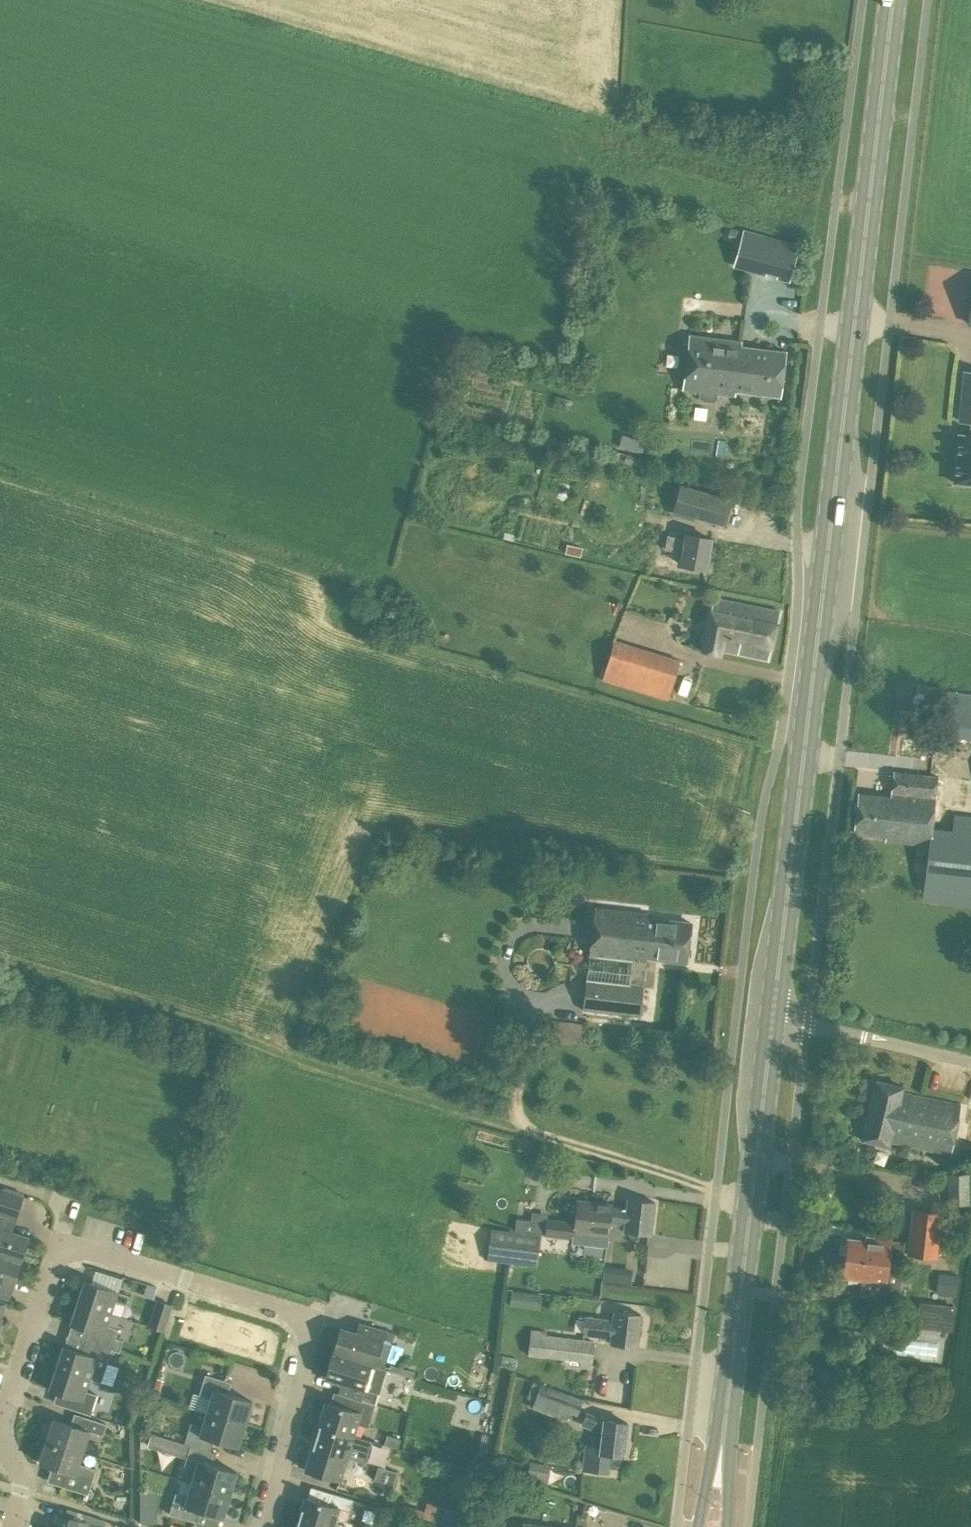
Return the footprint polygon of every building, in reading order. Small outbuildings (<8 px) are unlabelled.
[(788,278),(797,247),(743,232),(734,263),(788,278)] [(777,396),(783,352),(738,346),(739,342),(687,335),(680,389),(697,391),(696,398),(699,401),(710,403),(714,400),(715,393),(733,396),(733,394),(735,391),(777,396)] [(964,374),(959,422),(970,423),(969,436),(958,435),(952,482),(970,485),(970,375),(964,374)] [(642,467),(644,458),(626,453),(623,462),(642,467)] [(729,502),(679,488),(674,506),(695,512),(693,518),(723,526),(729,502)] [(706,556),(709,540),(685,536),(684,538),(666,535),(664,549),(682,552),(680,565),(704,569),(704,567),(708,567),(710,556),(706,556)] [(583,550),(568,546),(566,556),(581,559),(583,550)] [(766,660),(777,615),(712,600),(701,650),(719,654),(720,649),(766,660)] [(620,686),(632,645),(613,640),(601,681),(620,686)] [(670,656),(658,697),(667,700),(679,659),(670,656)] [(944,690),(943,693),(934,692),(931,715),(940,716),(938,733),(970,738),(970,693),(944,690)] [(935,779),(891,775),(889,798),(857,795),(853,833),(885,836),(884,841),(926,846),(921,901),(970,907),(970,816),(953,814),(952,830),(930,828),(935,779)] [(685,963),(685,957),(689,956),(690,949),(687,946),(690,922),(647,916),(647,914),(594,907),(588,957),(581,1010),(639,1017),(646,958),(685,963)] [(579,1043),(581,1023),(551,1020),(549,1039),(579,1043)] [(949,1154),(960,1106),(901,1093),(903,1087),(875,1081),(862,1140),(888,1146),(889,1140),(949,1154)] [(533,1155),(536,1147),(530,1146),(528,1153),(533,1155)] [(946,1205),(969,1205),(968,1173),(946,1174),(946,1205)] [(23,1196),(2,1190),(0,1196),(0,1202),(19,1208),(23,1196)] [(544,1235),(544,1236),(572,1239),(571,1243),(608,1248),(609,1235),(607,1234),(609,1225),(624,1226),(623,1231),(650,1235),(655,1202),(627,1198),(626,1207),(612,1206),(613,1203),(576,1198),(574,1221),(547,1218),(546,1218),(544,1235)] [(937,1258),(942,1213),(911,1210),(906,1255),(937,1258)] [(20,1262),(28,1237),(3,1229),(7,1217),(0,1215),(0,1255),(20,1262)] [(491,1228),(486,1260),(537,1267),(541,1234),(541,1232),(515,1229),(509,1228),(509,1230),(491,1228)] [(888,1258),(901,1259),(903,1241),(873,1237),(873,1242),(847,1239),(843,1276),(861,1278),(859,1297),(883,1299),(888,1258)] [(20,1262),(0,1255),(0,1283),(12,1286),(20,1262)] [(604,1266),(602,1281),(617,1282),(631,1284),(633,1269),(618,1268),(604,1266)] [(958,1275),(938,1273),(936,1293),(956,1296),(958,1275)] [(77,1302),(110,1313),(114,1301),(126,1304),(129,1295),(84,1281),(77,1302)] [(153,1298),(156,1288),(146,1285),(143,1294),(153,1298)] [(540,1294),(511,1290),(509,1306),(538,1309),(540,1294)] [(163,1330),(171,1305),(157,1300),(149,1325),(163,1330)] [(86,1341),(111,1349),(119,1352),(123,1340),(115,1337),(118,1329),(106,1325),(110,1313),(77,1302),(70,1323),(90,1330),(86,1341)] [(955,1306),(919,1302),(916,1327),(952,1332),(955,1306)] [(637,1347),(641,1314),(614,1310),(613,1320),(584,1317),(582,1334),(611,1337),(610,1344),(637,1347)] [(371,1364),(371,1365),(383,1369),(391,1344),(394,1333),(367,1324),(364,1335),(340,1328),(332,1352),(371,1364)] [(591,1362),(594,1340),(567,1337),(568,1333),(530,1329),(527,1355),(579,1361),(578,1367),(589,1368),(590,1362),(591,1362)] [(895,1362),(944,1367),(945,1359),(952,1360),(955,1333),(918,1329),(917,1339),(898,1337),(895,1362)] [(56,1367),(89,1378),(101,1382),(111,1349),(86,1341),(82,1353),(63,1346),(56,1367)] [(340,1382),(337,1393),(351,1397),(374,1404),(375,1404),(378,1393),(364,1388),(371,1365),(371,1364),(332,1352),(325,1377),(340,1382)] [(105,1381),(117,1385),(124,1367),(112,1362),(105,1381)] [(85,1391),(89,1378),(56,1367),(49,1389),(63,1393),(59,1405),(90,1415),(97,1394),(85,1391)] [(10,1373),(0,1371),(0,1383),(8,1385),(10,1373)] [(206,1412),(244,1424),(251,1401),(227,1393),(231,1382),(205,1374),(198,1395),(210,1398),(206,1412)] [(533,1380),(527,1396),(536,1399),(533,1407),(567,1420),(570,1413),(576,1415),(582,1399),(533,1380)] [(367,1427),(374,1404),(351,1397),(348,1408),(326,1402),(319,1425),(353,1435),(356,1423),(367,1427)] [(627,1452),(628,1442),(625,1441),(628,1423),(603,1420),(585,1411),(579,1425),(602,1434),(600,1446),(583,1444),(581,1470),(610,1474),(611,1454),(624,1455),(624,1452),(627,1452)] [(237,1447),(244,1424),(206,1412),(201,1426),(190,1422),(184,1443),(189,1445),(210,1451),(214,1439),(237,1447)] [(46,1440),(82,1452),(89,1431),(102,1435),(106,1423),(83,1416),(80,1428),(53,1419),(46,1440)] [(346,1457),(353,1435),(319,1425),(312,1447),(346,1457)] [(164,1437),(151,1433),(147,1446),(160,1450),(164,1437)] [(398,1449),(401,1438),(386,1434),(383,1444),(398,1449)] [(79,1464),(82,1452),(46,1440),(39,1462),(66,1470),(61,1486),(87,1494),(96,1469),(79,1464)] [(216,1453),(210,1451),(189,1445),(183,1465),(195,1469),(191,1483),(229,1494),(236,1471),(212,1464),(216,1453)] [(339,1480),(346,1457),(312,1447),(305,1470),(339,1480)] [(383,1483),(387,1470),(377,1467),(373,1480),(383,1483)] [(222,1517),(229,1494),(191,1483),(187,1497),(175,1493),(169,1514),(195,1522),(199,1510),(222,1517)] [(322,1526),(351,1526),(352,1523),(347,1521),(353,1499),(330,1492),(327,1504),(304,1497),(298,1520),(322,1526)] [(422,1517),(424,1510),(412,1507),(410,1516),(421,1520),(422,1517)] [(446,1508),(441,1523),(453,1526),(458,1526),(462,1513),(446,1508)] [(156,1513),(140,1513),(140,1523),(156,1523),(156,1513)] [(104,1526),(56,1516),(53,1526),(104,1526)]
